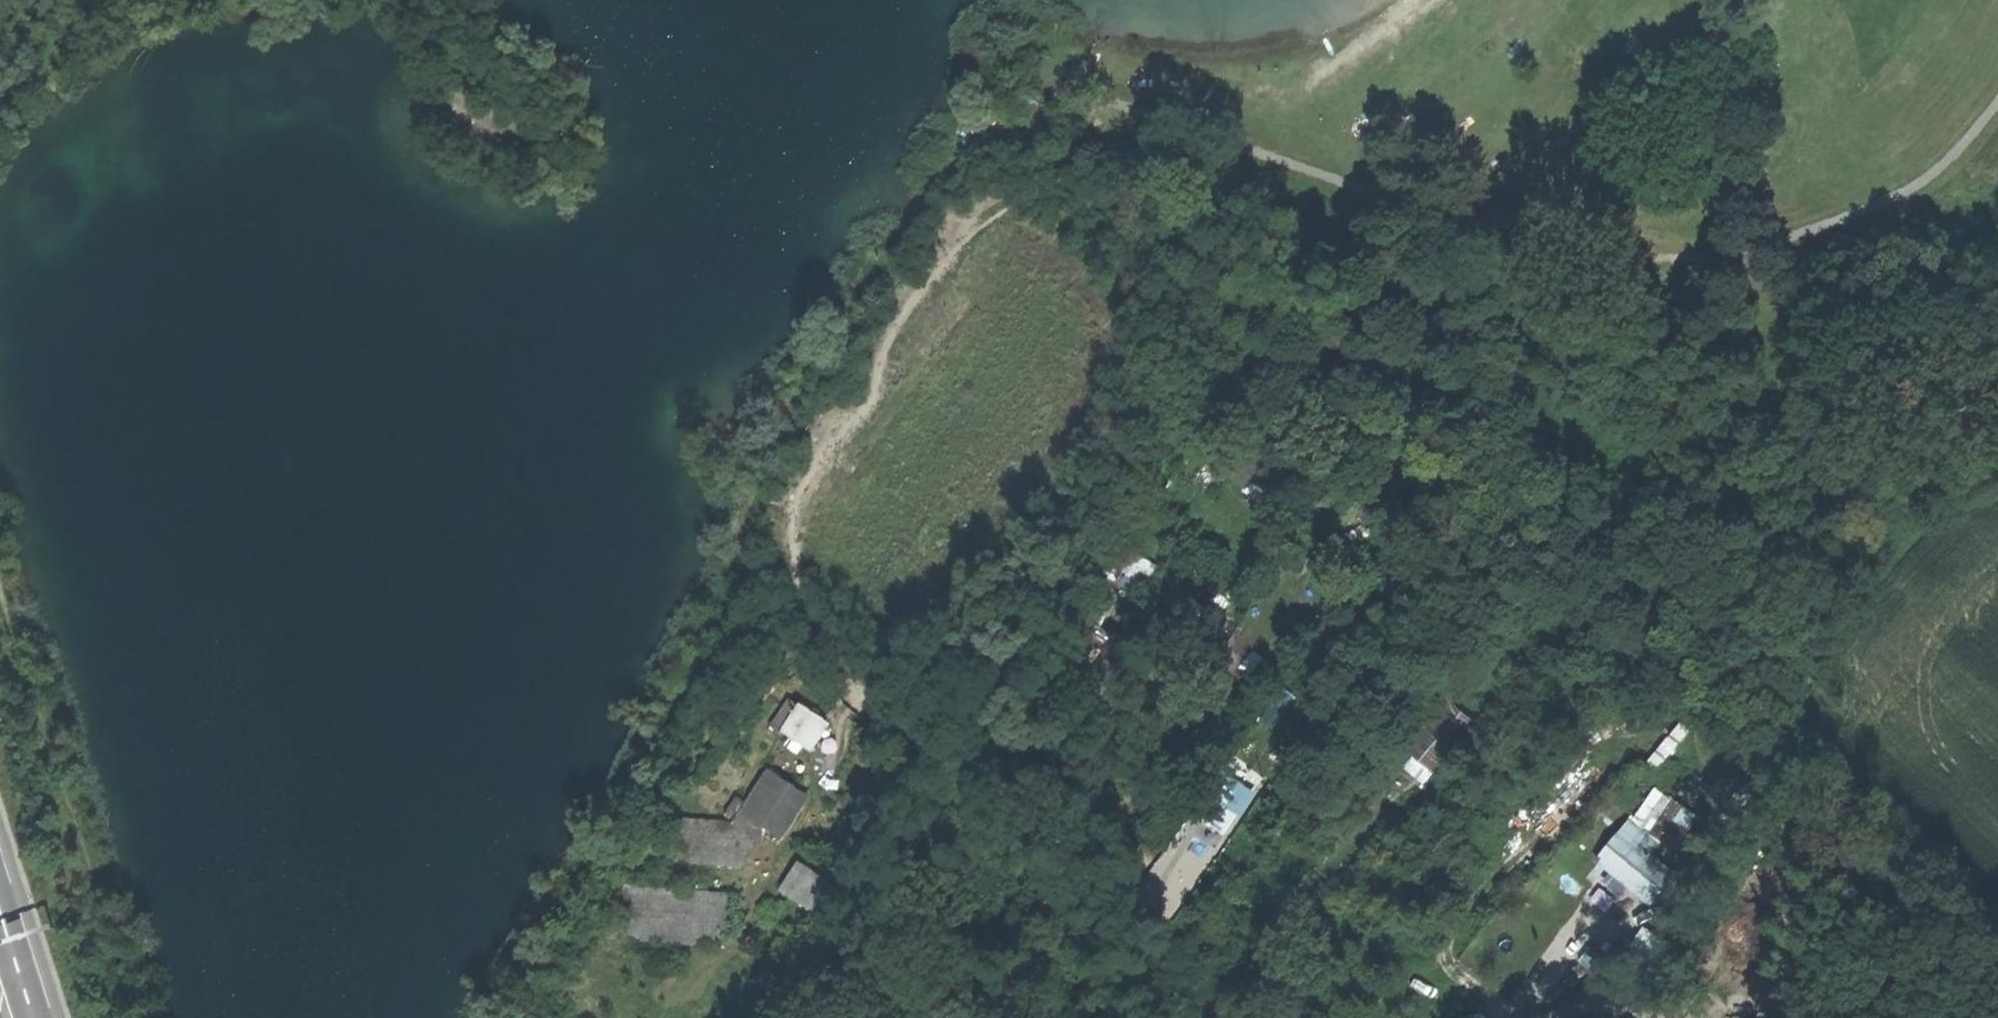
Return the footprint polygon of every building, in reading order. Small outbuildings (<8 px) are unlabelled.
[(767,699),(774,689),(764,682),(756,692),(767,699)] [(774,722),(784,730),(800,707),(790,700),(774,722)] [(828,726),(800,707),(784,730),(782,733),(811,752),(828,726)] [(754,824),(757,824),(787,784),(775,775),(776,773),(771,769),(769,770),(766,769),(743,802),(736,811),(754,824)] [(1661,858),(1696,813),(1658,783),(1597,860),(1653,904),(1679,872),(1661,858)] [(736,811),(743,802),(732,794),(721,812),(731,819),(736,811)] [(754,824),(729,823),(728,840),(699,839),(699,822),(672,820),(673,828),(675,836),(679,844),(686,853),(694,858),(702,863),(714,865),(725,864),(736,860),(745,853),(751,845),(756,835),(757,824),(754,824)] [(729,823),(699,822),(699,839),(728,840),(729,823)] [(820,918),(839,889),(793,860),(776,887),(820,918)] [(720,893),(688,891),(687,910),(650,908),(651,889),(621,887),(621,897),(623,907),(629,917),(637,928),(647,934),(661,939),(676,939),(689,936),(702,929),(710,920),(716,910),(720,893)] [(688,891),(651,889),(650,908),(687,910),(688,891)]
